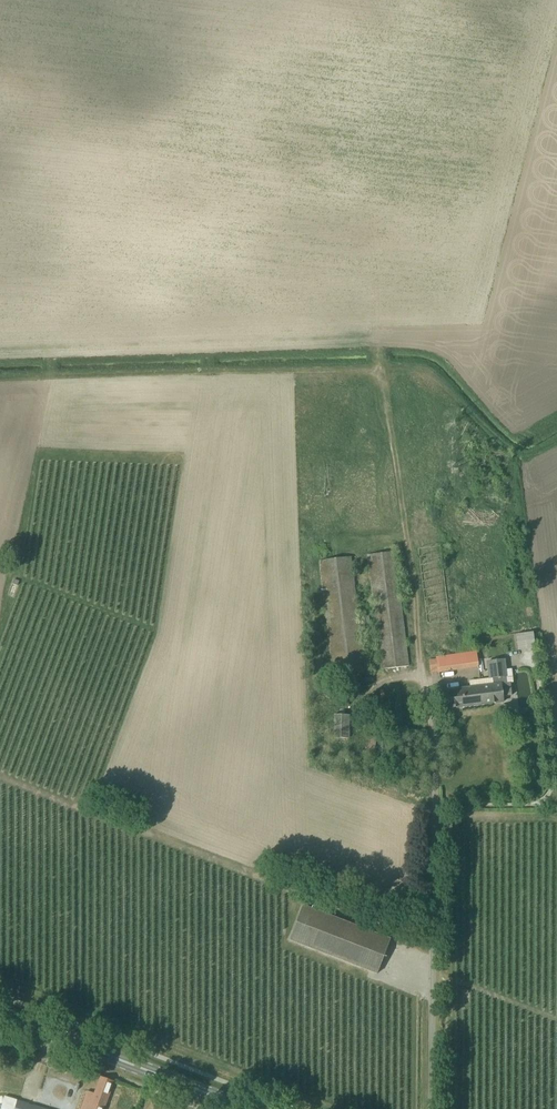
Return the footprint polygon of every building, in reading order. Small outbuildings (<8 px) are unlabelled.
[(368,555),(382,669),(408,666),(394,551),(368,555)] [(319,560),(334,674),(364,671),(350,557),(319,560)] [(436,656),(436,659),(429,660),(431,671),(438,670),(438,672),(479,666),(476,651),(436,656)] [(481,687),(483,704),(503,702),(503,696),(511,695),(510,683),(506,683),(505,677),(507,677),(505,659),(486,662),(488,679),(492,678),(493,685),(481,687)] [(483,704),(481,687),(441,691),(443,709),(483,704)] [(332,739),(337,739),(348,739),(349,715),(333,715),(332,739)] [(375,737),(364,737),(364,758),(372,758),(372,754),(375,754),(375,737)] [(289,940),(366,970),(377,974),(390,940),(302,905),(289,940)] [(112,1084),(113,1082),(101,1077),(95,1094),(88,1092),(82,1108),(103,1108),(112,1084)] [(113,1092),(111,1100),(120,1103),(122,1094),(113,1092)] [(17,1100),(14,1108),(45,1108),(17,1100)]
